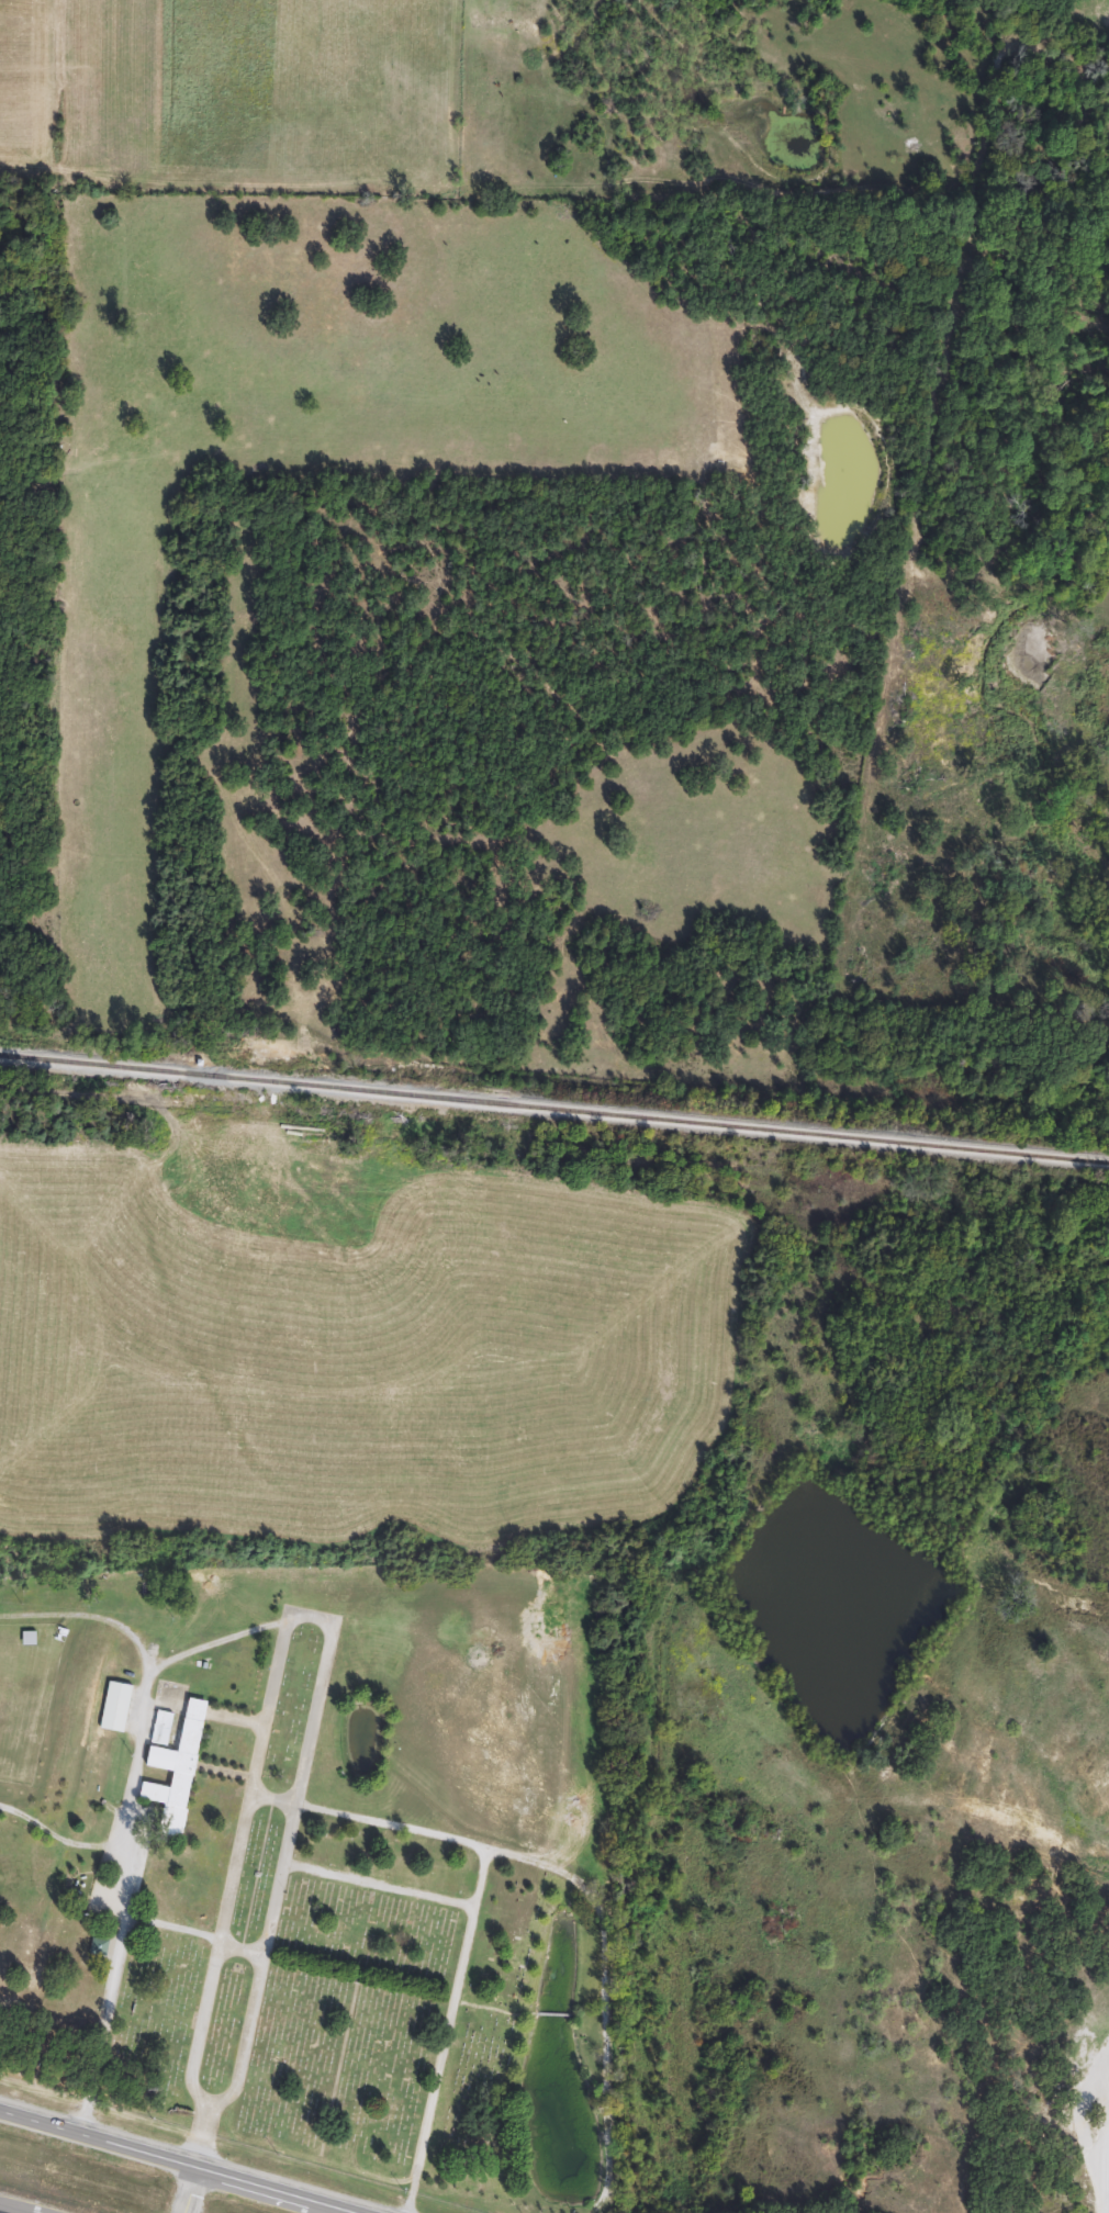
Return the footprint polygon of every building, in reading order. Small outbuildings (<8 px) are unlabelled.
[(37,1633),(37,1644),(26,1644),(26,1633),(37,1633)] [(135,1686),(126,1733),(100,1729),(109,1682),(135,1686)] [(187,1839),(164,1834),(169,1806),(141,1800),(144,1783),(173,1788),(177,1773),(146,1767),(150,1745),(152,1745),(158,1711),(177,1715),(170,1750),(183,1753),(194,1698),(215,1703),(187,1839)]
